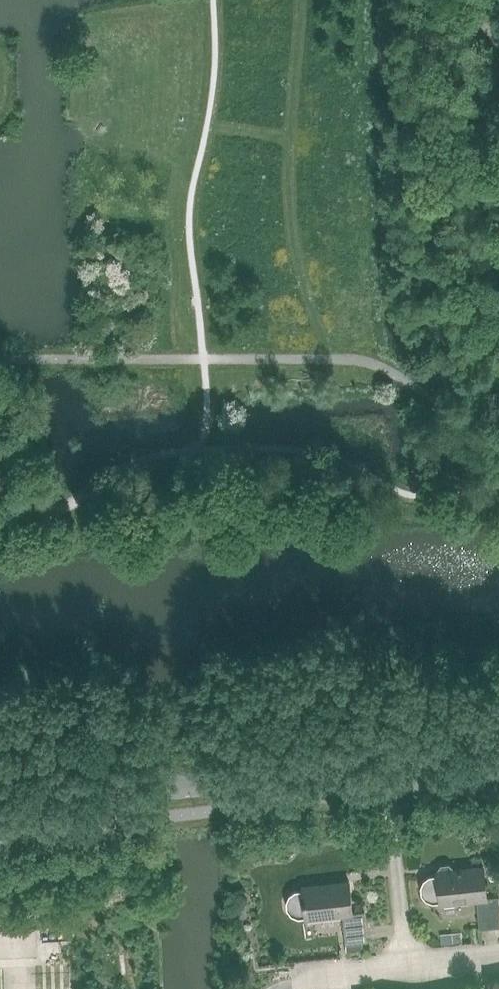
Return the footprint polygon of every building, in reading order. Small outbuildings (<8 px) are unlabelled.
[(422,893),(426,899),(433,901),(441,901),(441,903),(477,899),(480,928),(498,926),(498,895),(487,897),(484,865),(453,869),(453,866),(449,863),(442,864),(439,867),(439,870),(437,871),(438,873),(430,874),(424,878),(421,885),(422,893)] [(287,900),(288,907),(292,913),(299,916),(306,916),(306,918),(343,914),(346,943),(356,941),(357,945),(364,944),(363,941),(368,940),(365,910),(353,912),(350,880),(303,885),(303,888),(296,889),(290,893),(287,900)]
